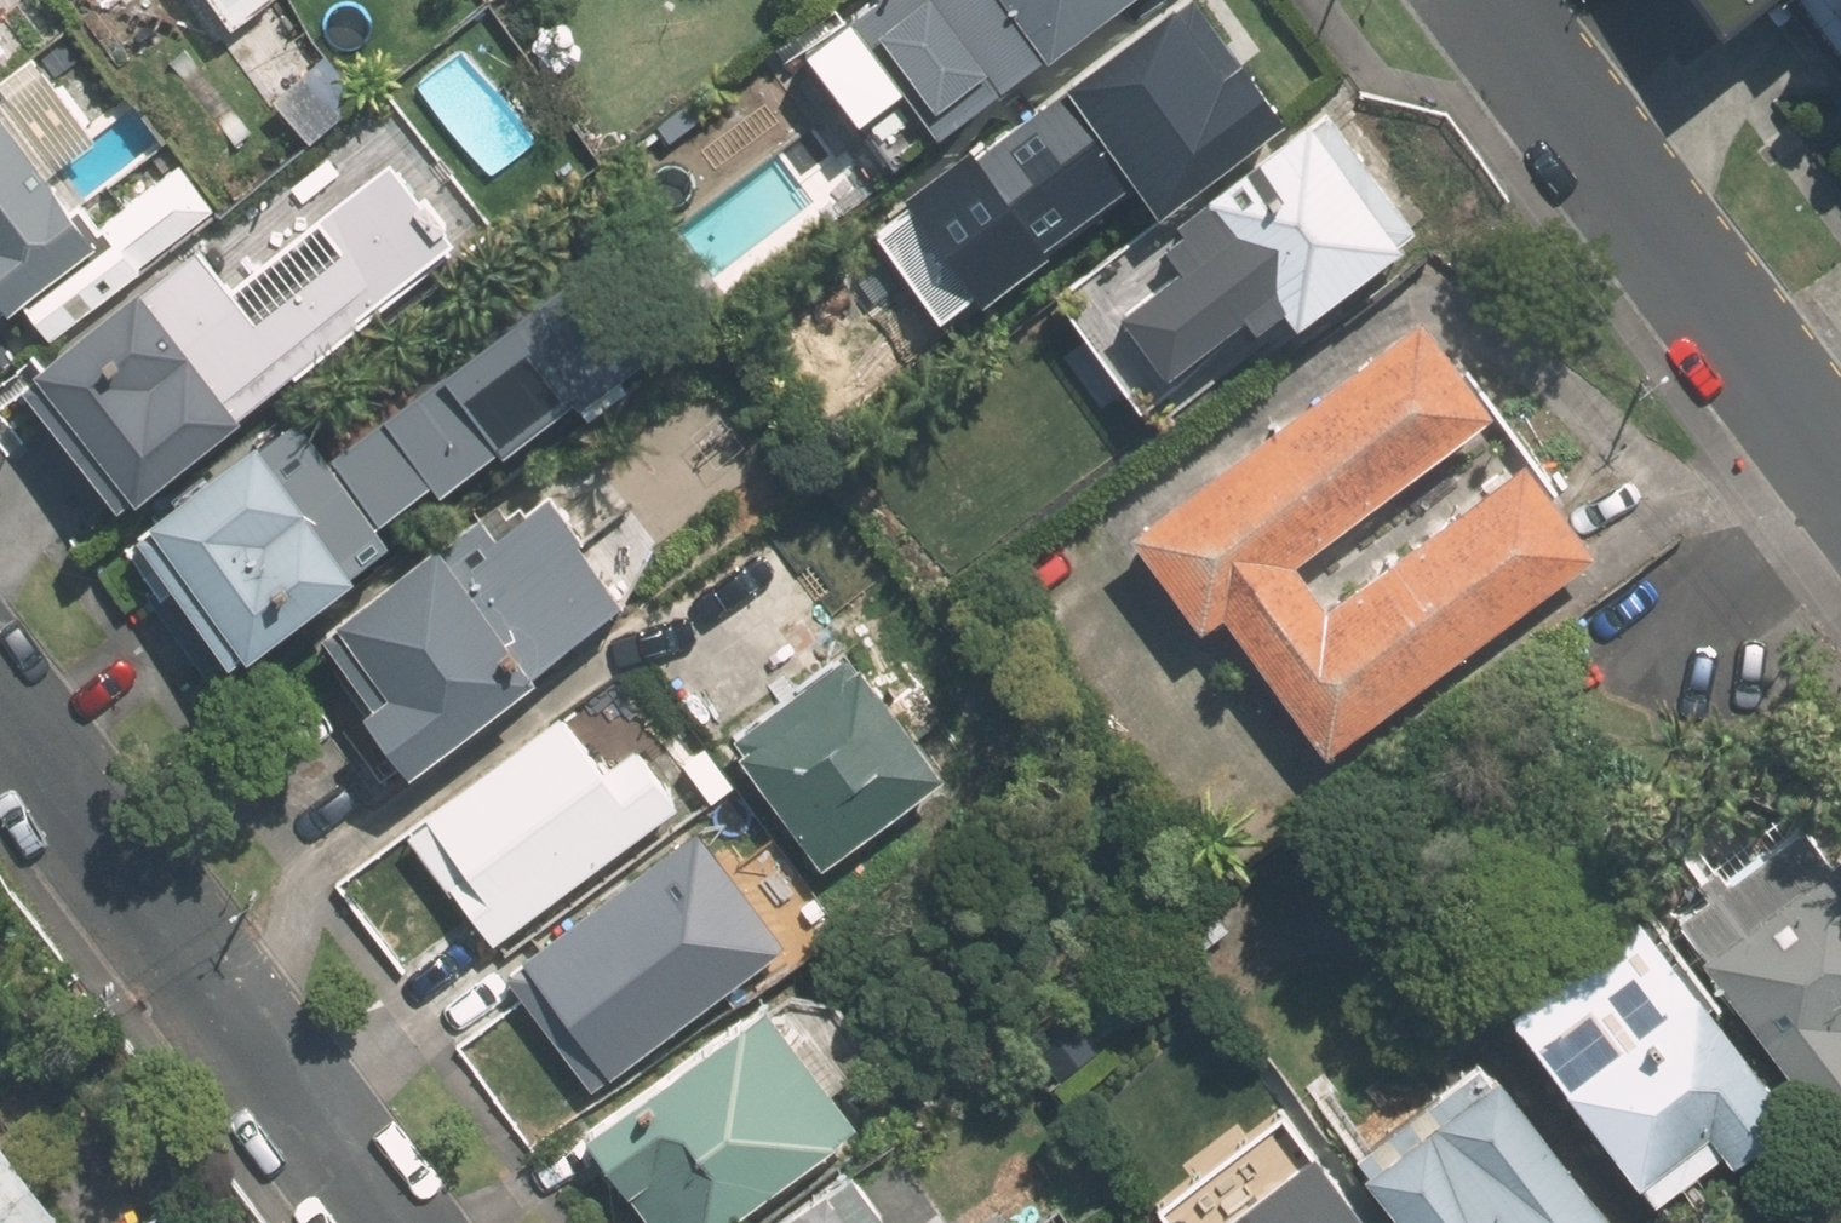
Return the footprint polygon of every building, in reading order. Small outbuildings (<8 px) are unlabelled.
[(242,27),(274,0),(220,0),(242,27)] [(491,0),(476,0),(432,35),(492,109),(545,66),(491,0)] [(1128,0),(882,0),(863,14),(853,0),(841,0),(770,52),(870,188),(1128,0)] [(1311,101),(1233,0),(1183,0),(1018,126),(1037,150),(1001,177),(1051,243),(1155,164),(1182,199),(1311,101)] [(1721,36),(1769,0),(1694,0),(1721,36)] [(1840,54),(1840,0),(1801,0),(1840,54)] [(18,39),(0,15),(0,53),(18,39)] [(216,201),(160,138),(92,197),(60,161),(112,116),(43,38),(0,76),(0,79),(12,93),(0,103),(0,319),(35,289),(70,329),(216,201)] [(381,94),(0,402),(0,435),(21,460),(61,428),(121,502),(154,476),(165,489),(489,227),(381,94)] [(1429,217),(1330,104),(1177,237),(1255,326),(1298,289),(1322,317),(1423,229),(1419,225),(1429,217)] [(985,200),(953,152),(873,206),(904,253),(985,200)] [(1036,252),(995,198),(933,245),(974,299),(1036,252)] [(453,488),(654,322),(595,251),(351,452),(401,512),(444,477),(453,488)] [(1505,403),(1430,305),(1146,520),(1221,618),(1246,599),(1356,744),(1619,545),(1551,456),(1359,601),(1317,545),(1505,403)] [(410,533),(306,411),(275,438),(270,431),(133,547),(168,589),(153,602),(228,689),(410,533)] [(433,766),(634,592),(548,493),(509,526),(487,500),(324,641),(433,766)] [(899,694),(859,641),(739,732),(840,866),(960,774),(932,737),(949,724),(916,681),(899,694)] [(426,823),(510,933),(697,791),(614,681),(426,823)] [(1684,912),(1838,1114),(1840,1112),(1840,817),(1760,879),(1738,850),(1674,899),(1684,912)] [(702,830),(523,962),(481,904),(413,954),(479,1044),(539,999),(603,1085),(788,948),(702,830)] [(1810,1100),(1652,903),(1521,1008),(1679,1205),(1810,1100)] [(784,993),(592,1126),(659,1222),(731,1222),(874,1123),(784,993)] [(1372,1142),(1431,1222),(1633,1222),(1506,1046),(1372,1142)] [(0,1096),(0,1222),(93,1222),(0,1096)] [(1297,1097),(1249,1132),(1236,1114),(1175,1159),(1192,1182),(1177,1193),(1200,1222),(1390,1222),(1297,1097)] [(862,1154),(770,1222),(913,1222),(862,1154)]
